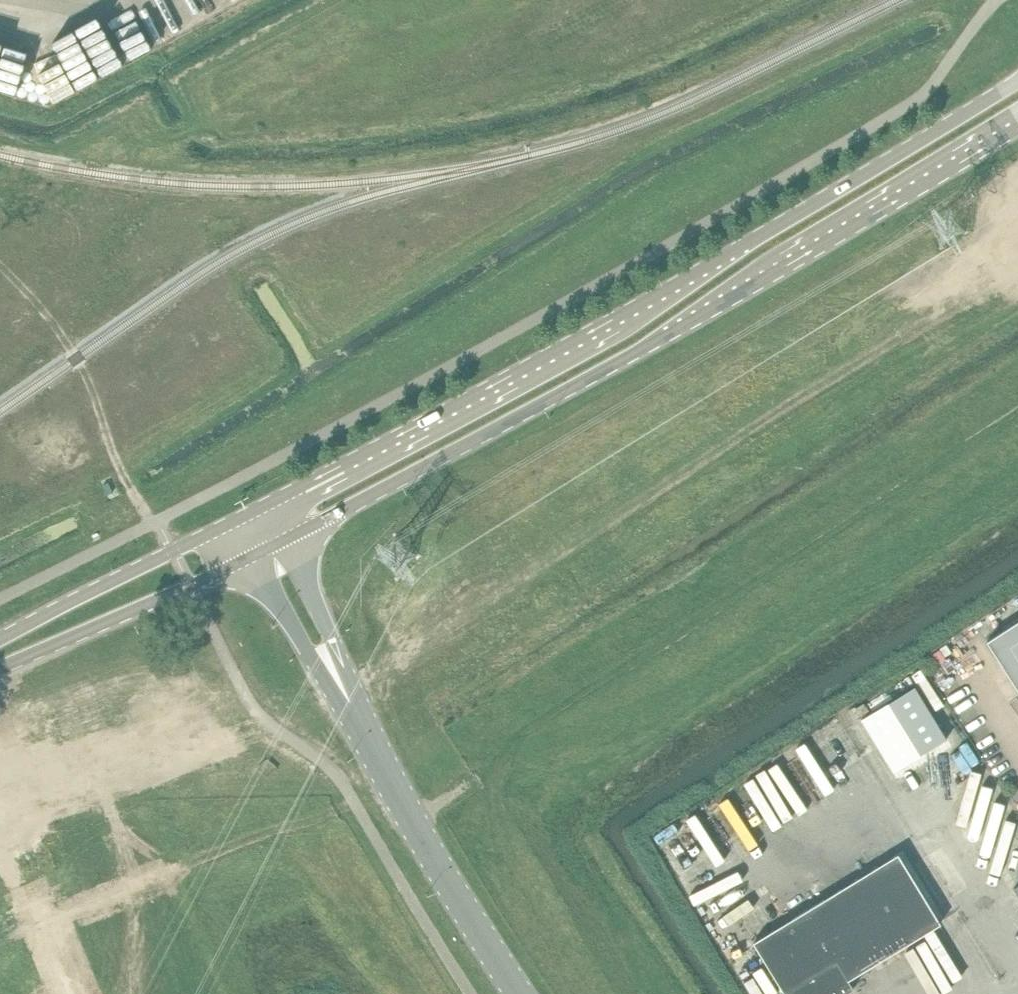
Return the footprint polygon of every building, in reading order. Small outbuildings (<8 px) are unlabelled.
[(987,642),(1017,689),(1017,622),(987,642)] [(862,719),(894,771),(920,755),(947,739),(915,686),(862,719)] [(755,839),(765,835),(753,808),(743,812),(755,839)] [(781,827),(769,809),(762,814),(773,832),(781,827)] [(854,988),(848,980),(941,924),(898,854),(753,942),(784,993),(783,993),(845,993),(854,988)]
